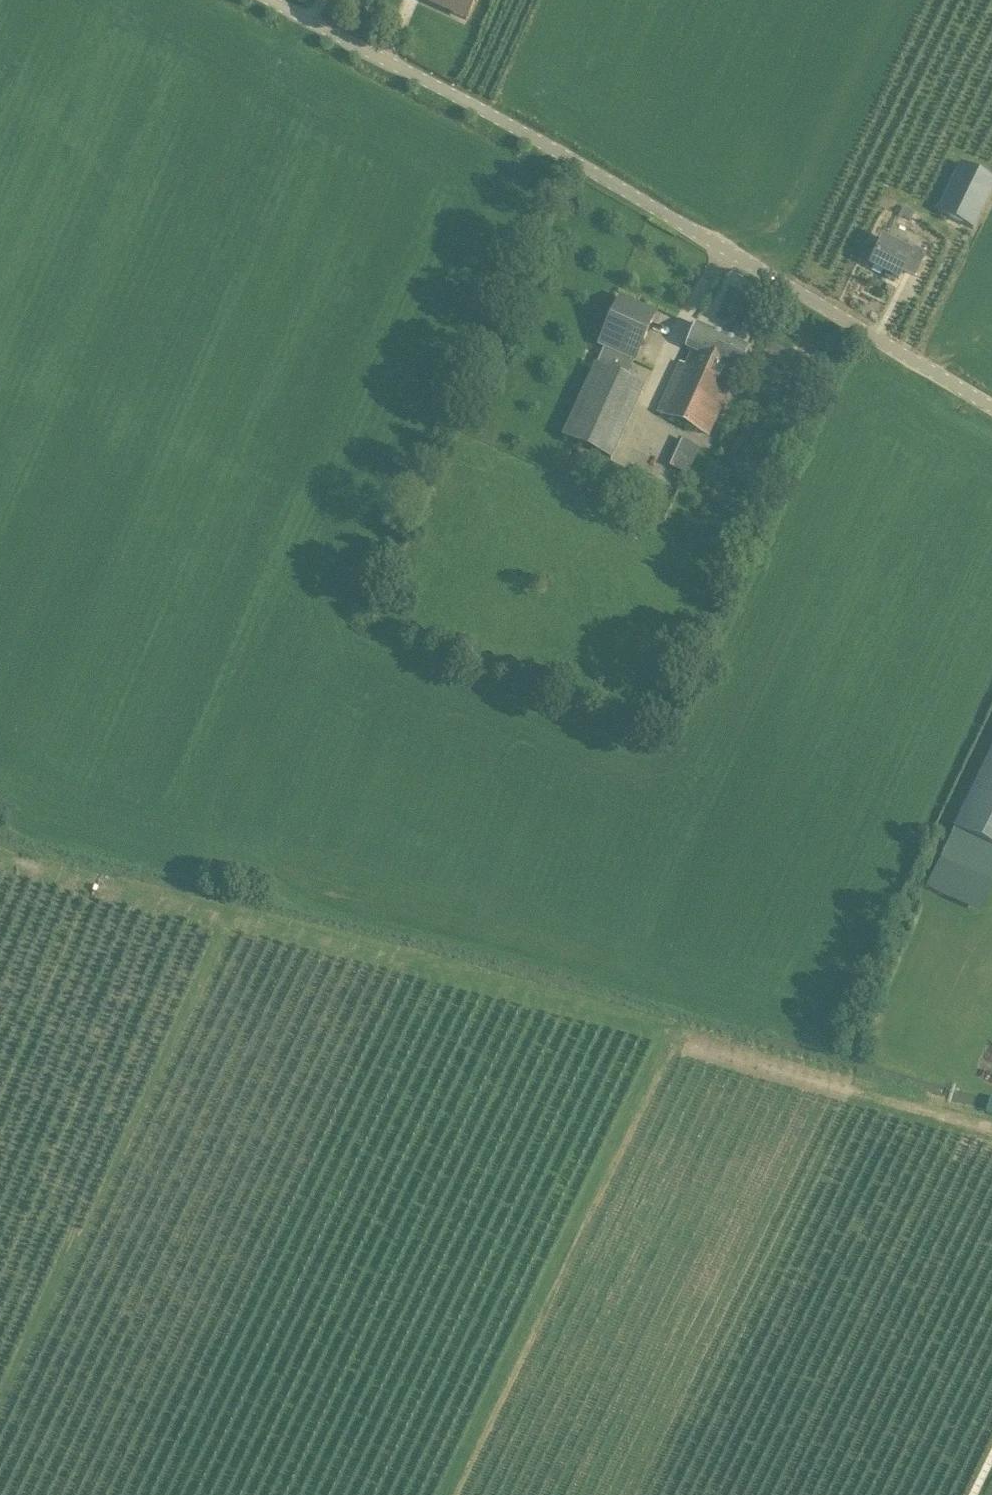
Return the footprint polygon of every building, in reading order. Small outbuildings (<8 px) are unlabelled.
[(423,1),(465,20),(475,0),(423,0),(423,1)] [(961,164),(938,212),(974,229),(991,191),(991,179),(961,164)] [(550,185),(548,190),(554,194),(557,188),(550,185)] [(910,255),(882,241),(869,266),(898,280),(903,271),(914,276),(925,255),(913,249),(910,255)] [(634,361),(655,315),(619,299),(598,346),(603,348),(595,366),(594,365),(562,438),(610,460),(643,387),(625,379),(633,361),(634,361)] [(709,436),(748,348),(696,325),(685,349),(692,352),(686,366),(679,363),(657,412),(709,436)] [(680,487),(700,445),(684,438),(664,480),(680,487)] [(940,858),(991,883),(991,821),(963,807),(953,829),(940,858)]
